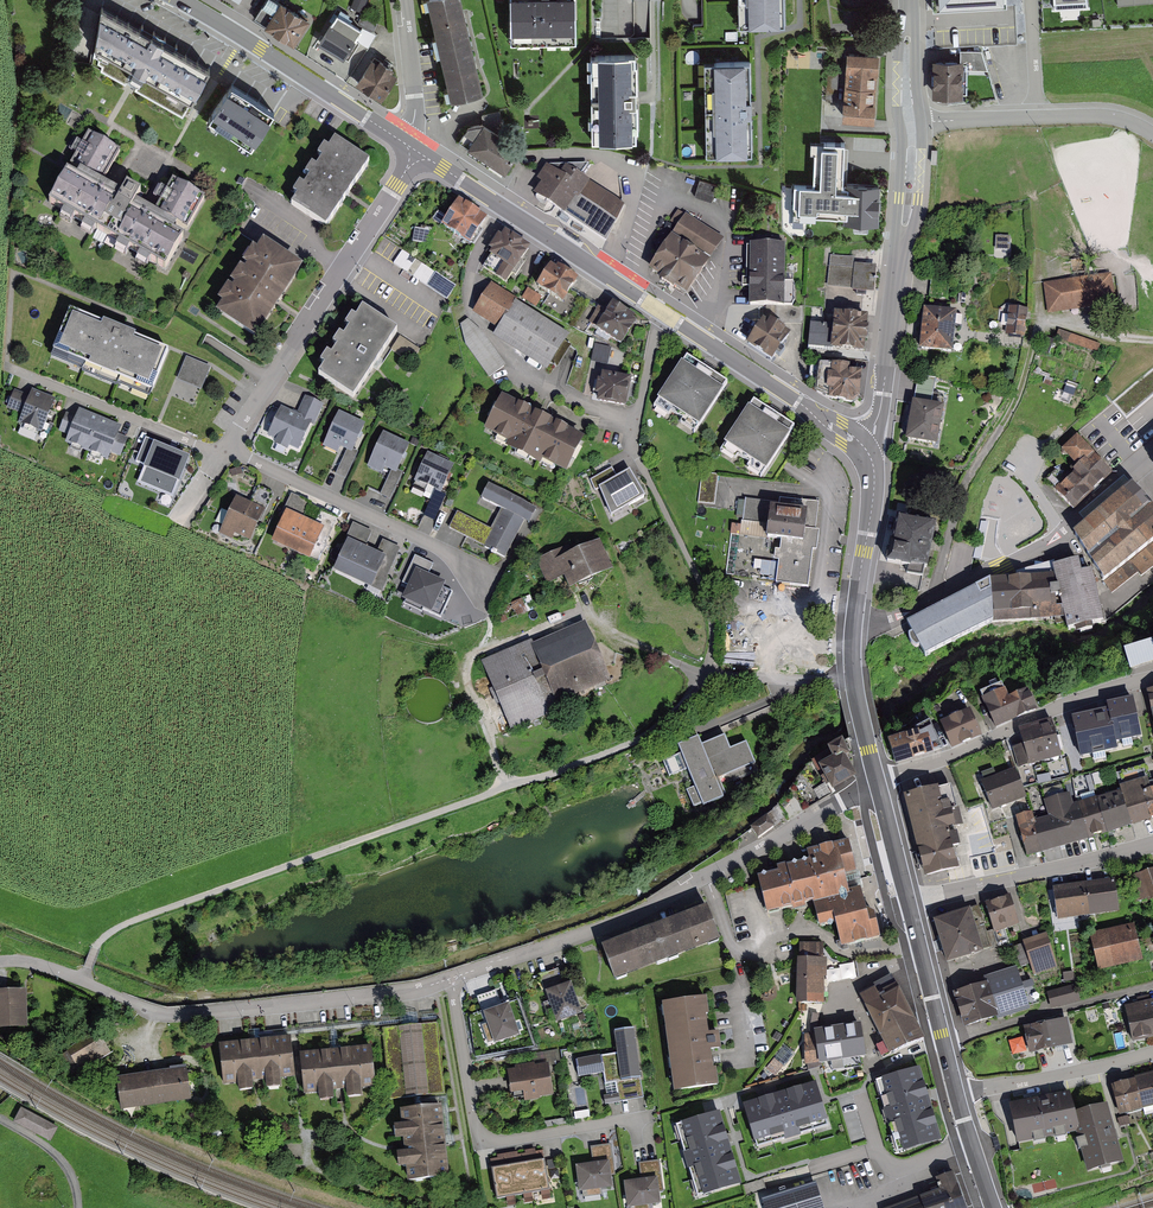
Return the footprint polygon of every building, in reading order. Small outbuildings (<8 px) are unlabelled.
[(274,0),(269,0),(258,21),(297,43),(310,21),(274,0)] [(449,97),(481,89),(460,0),(426,0),(449,97)] [(510,50),(576,47),(574,0),(508,0),(510,50)] [(742,24),(784,23),(783,0),(742,0),(742,24)] [(933,10),(1007,6),(1007,0),(932,0),(933,10)] [(1056,11),(1087,8),(1086,0),(1055,0),(1056,11)] [(208,68),(99,6),(95,45),(190,104),(208,68)] [(330,23),(356,40),(363,29),(337,12),(330,23)] [(356,40),(330,23),(317,42),(343,59),(356,40)] [(879,55),(846,52),(840,118),(873,121),(879,55)] [(636,54),(590,55),(592,142),(638,141),(636,54)] [(398,76),(372,59),(356,83),(382,100),(398,76)] [(750,60),(704,62),(707,153),(753,152),(750,60)] [(962,60),(935,60),(935,95),(962,95),(962,60)] [(208,115),(251,144),(275,108),(232,79),(208,115)] [(473,138),(468,146),(504,171),(518,148),(481,124),(467,126),(464,132),(473,138)] [(118,150),(86,132),(45,205),(167,272),(206,200),(171,180),(153,211),(100,182),(118,150)] [(808,181),(791,181),(790,221),(808,222),(808,217),(843,218),(843,222),(878,223),(879,184),(847,183),(848,140),(810,138),(808,181)] [(335,139),(328,148),(324,145),(317,155),(322,158),(316,167),(312,164),(305,174),(310,177),(304,185),(299,182),(292,193),(297,196),(291,205),(326,227),(369,161),(335,139)] [(560,174),(546,165),(537,179),(541,183),(534,194),(606,242),(625,205),(566,165),(560,174)] [(487,218),(459,199),(441,225),(470,245),(487,218)] [(722,240),(685,215),(647,272),(684,297),(687,294),(711,257),(722,240)] [(412,242),(427,245),(430,231),(415,228),(412,242)] [(532,250),(503,232),(489,255),(503,265),(497,275),(510,284),(532,250)] [(996,236),(996,250),(1010,250),(1010,236),(996,236)] [(302,270),(261,241),(212,312),(254,340),(302,270)] [(785,245),(750,245),(750,306),(797,307),(797,283),(785,283),(785,245)] [(427,285),(436,271),(402,251),(394,265),(427,285)] [(856,258),(833,256),(831,285),(854,287),(853,292),(876,294),(878,270),(855,268),(856,258)] [(579,281),(552,265),(537,289),(564,305),(579,281)] [(429,290),(451,297),(456,282),(433,275),(429,290)] [(1096,276),(1047,282),(1050,311),(1100,305),(1096,276)] [(516,299),(493,284),(475,313),(500,329),(495,337),(547,370),(553,361),(561,366),(571,349),(564,345),(569,337),(514,303),(516,299)] [(639,320),(611,303),(596,329),(624,345),(639,320)] [(1028,309),(1009,306),(1005,335),(1025,338),(1028,309)] [(397,331),(363,308),(356,318),(352,315),(345,325),(349,328),(343,336),(339,334),(333,343),(337,346),(331,355),(327,352),(320,362),(324,365),(318,374),(353,398),(397,331)] [(956,312),(923,309),(919,350),(952,354),(953,347),(956,318),(956,312)] [(168,351),(70,310),(51,357),(84,370),(117,383),(149,397),(168,351)] [(833,324),(811,323),(809,350),(867,355),(870,314),(834,311),(833,324)] [(791,335),(765,317),(746,343),(772,361),(791,335)] [(483,336),(468,323),(462,326),(466,344),(492,379),(504,368),(483,336)] [(420,350),(400,336),(391,350),(411,363),(420,350)] [(211,367),(186,357),(177,380),(201,390),(211,367)] [(729,385),(686,357),(656,402),(699,430),(729,385)] [(831,366),(818,365),(815,392),(828,399),(853,405),(860,399),(863,373),(849,371),(850,366),(831,364),(831,366)] [(1112,402),(1126,419),(1152,397),(1152,368),(1112,402)] [(630,383),(603,378),(598,404),(625,409),(630,383)] [(29,395),(14,389),(6,408),(21,414),(18,424),(42,433),(56,399),(32,389),(29,395)] [(297,413),(312,420),(311,424),(313,426),(323,404),(305,396),(297,413)] [(584,438),(502,397),(486,429),(510,441),(506,447),(539,464),(542,459),(567,472),(584,438)] [(796,428),(753,400),(723,446),(766,474),(796,428)] [(944,407),(912,402),(906,440),(938,445),(944,407)] [(311,424),(312,420),(297,413),(281,406),(267,436),(276,440),(274,445),(288,451),(290,447),(298,451),(311,424)] [(65,443),(86,451),(100,417),(79,409),(76,417),(71,427),(70,431),(68,435),(65,443)] [(366,424),(339,411),(323,446),(337,453),(339,447),(347,450),(352,453),(353,450),(366,424)] [(58,432),(68,435),(70,431),(71,427),(76,417),(66,413),(58,432)] [(86,451),(108,460),(111,452),(112,449),(114,444),(118,434),(122,426),(100,417),(86,451)] [(410,445),(383,432),(367,466),(382,473),(384,468),(391,471),(396,474),(398,470),(410,445)] [(112,449),(111,452),(121,456),(128,438),(118,434),(114,444),(112,449)] [(144,463),(154,439),(146,436),(136,460),(144,463)] [(1079,438),(1064,450),(1080,469),(1057,489),(1074,509),(1112,477),(1079,438)] [(190,454),(154,439),(144,463),(143,465),(144,465),(137,481),(173,497),(190,454)] [(347,450),(335,474),(345,479),(358,452),(353,450),(352,453),(347,450)] [(454,466),(428,455),(416,483),(442,494),(454,466)] [(618,477),(612,468),(590,480),(595,490),(599,487),(618,477)] [(391,471),(380,495),(390,500),(403,472),(398,470),(396,474),(391,471)] [(645,497),(630,470),(618,477),(599,487),(611,516),(645,497)] [(719,474),(702,472),(698,503),(715,505),(719,474)] [(253,505),(235,497),(221,529),(253,543),(275,493),(261,487),(253,505)] [(1152,570),(1152,515),(1130,487),(1071,536),(1117,592),(1139,573),(1143,578),(1152,570)] [(537,509),(489,488),(483,502),(502,511),(494,529),(457,512),(449,531),(508,558),(525,522),(530,524),(537,509)] [(992,504),(978,503),(975,539),(998,541),(998,545),(1030,548),(1043,543),(1048,536),(1048,508),(1037,506),(1038,495),(993,490),(992,504)] [(310,507),(292,499),(274,539),(320,559),(338,519),(322,511),(316,525),(304,520),(310,507)] [(780,502),(745,499),(742,526),(732,525),(731,535),(781,540),(780,551),(775,550),(774,559),(779,560),(776,583),(808,587),(812,550),(816,550),(819,530),(815,530),(818,503),(780,499),(780,502)] [(431,533),(436,523),(415,513),(410,522),(431,533)] [(937,525),(896,516),(886,563),(908,568),(909,566),(925,569),(927,569),(937,525)] [(401,550),(384,542),(379,553),(368,548),(374,534),(355,525),(334,570),(381,593),(401,550)] [(567,548),(541,558),(551,582),(562,578),(568,591),(613,572),(600,541),(570,554),(567,548)] [(416,569),(428,575),(433,564),(415,556),(402,583),(408,586),(416,569)] [(991,581),(908,622),(923,659),(992,626),(1066,622),(1067,631),(1105,625),(1092,572),(1083,574),(1080,562),(1053,568),(1054,575),(991,581)] [(923,577),(925,569),(909,566),(908,568),(907,573),(923,577)] [(428,575),(416,569),(408,586),(402,599),(441,617),(452,592),(443,588),(446,583),(428,575)] [(532,639),(484,659),(512,727),(561,707),(559,701),(608,681),(584,624),(534,644),(532,639)] [(1124,650),(1130,669),(1152,661),(1152,640),(1124,650)] [(1004,691),(983,700),(995,727),(1033,711),(1026,693),(1008,700),(1004,691)] [(1111,719),(1136,713),(1131,693),(1106,699),(1108,705),(1111,719)] [(1108,705),(1071,714),(1081,756),(1118,747),(1111,719),(1108,705)] [(970,711),(943,721),(954,748),(981,737),(970,711)] [(1053,721),(1021,730),(1025,744),(1015,747),(1020,768),(1063,755),(1053,721)] [(929,728),(890,738),(896,762),(935,752),(929,728)] [(683,755),(666,761),(673,777),(679,774),(694,810),(725,798),(717,779),(755,764),(747,742),(730,749),(726,739),(703,748),(698,737),(679,744),(683,755)] [(1015,768),(981,782),(993,811),(1027,798),(1015,768)] [(1047,801),(1051,817),(1035,821),(1033,813),(1017,817),(1028,855),(1152,821),(1152,790),(1149,791),(1146,780),(1119,788),(1120,791),(1074,804),(1072,794),(1047,801)] [(950,785),(906,795),(924,877),(960,870),(951,830),(960,828),(950,785)] [(982,831),(966,835),(971,850),(986,846),(982,831)] [(780,874),(758,878),(765,911),(811,902),(815,925),(833,921),(838,945),(880,937),(875,909),(866,911),(862,891),(848,893),(845,876),(857,873),(850,842),(847,842),(807,850),(809,860),(779,866),(780,874)] [(1131,875),(1138,903),(1152,899),(1152,870),(1131,875)] [(1114,882),(1056,887),(1059,918),(1117,912),(1114,882)] [(1013,897),(987,903),(994,931),(1020,924),(1013,897)] [(667,961),(720,942),(707,908),(654,928),(667,961)] [(974,910),(935,920),(946,962),(985,951),(974,910)] [(1094,935),(1101,971),(1143,963),(1142,958),(1152,956),(1152,938),(1138,941),(1135,927),(1094,935)] [(654,928),(601,948),(614,981),(667,961),(654,928)] [(1047,934),(1025,941),(1035,973),(1058,966),(1047,934)] [(823,944),(800,944),(800,957),(797,958),(798,1002),(828,1002),(827,959),(823,959),(823,944)] [(985,984),(953,994),(964,1029),(998,1019),(998,1020),(1031,1010),(1030,1007),(1039,1004),(1032,981),(1022,985),(1016,967),(983,977),(985,984)] [(540,976),(545,992),(564,985),(558,969),(540,976)] [(859,995),(889,1055),(923,1039),(893,976),(875,984),(876,987),(859,995)] [(582,1015),(571,983),(564,985),(545,992),(556,1024),(582,1015)] [(1077,986),(1049,992),(1052,1007),(1080,1001),(1077,986)] [(478,997),(483,1013),(502,1007),(496,991),(478,997)] [(0,996),(0,1024),(23,1023),(22,1007),(22,995),(0,996)] [(706,998),(663,1004),(673,1091),(716,1086),(712,1049),(721,1048),(719,1032),(710,1033),(706,998)] [(1124,1007),(1132,1043),(1152,1038),(1152,1001),(1124,1007)] [(520,1036),(509,1004),(502,1007),(483,1013),(494,1045),(520,1036)] [(1050,1022),(1030,1026),(1031,1031),(1025,1032),(1029,1055),(1037,1053),(1056,1050),(1050,1022)] [(816,1034),(807,1035),(810,1060),(862,1053),(858,1023),(815,1029),(816,1034)] [(440,1025),(386,1029),(392,1098),(446,1093),(440,1025)] [(80,1071),(111,1052),(97,1028),(66,1047),(67,1050),(79,1069),(80,1071)] [(617,1054),(576,1060),(578,1077),(604,1074),(608,1104),(644,1099),(634,1031),(614,1033),(617,1054)] [(219,1044),(224,1083),(294,1075),(290,1036),(219,1044)] [(300,1053),(304,1093),(375,1085),(371,1045),(300,1053)] [(79,1069),(67,1050),(60,1054),(72,1073),(79,1069)] [(186,1064),(116,1074),(121,1106),(191,1096),(186,1064)] [(550,1065),(511,1069),(514,1093),(521,1092),(522,1099),(553,1095),(550,1065)] [(903,1150),(941,1139),(919,1065),(881,1077),(903,1150)] [(1135,1078),(1135,1080),(1140,1096),(1143,1108),(1143,1110),(1152,1107),(1152,1074),(1135,1078)] [(814,1080),(741,1102),(753,1141),(826,1119),(814,1080)] [(1119,1116),(1143,1110),(1143,1108),(1140,1096),(1135,1080),(1111,1086),(1119,1116)] [(1070,1092),(1009,1104),(1017,1145),(1078,1133),(1074,1113),(1070,1092)] [(1087,1173),(1123,1163),(1108,1104),(1074,1113),(1078,1133),(1087,1173)] [(443,1105),(398,1110),(406,1182),(451,1177),(443,1105)] [(50,1140),(58,1126),(21,1106),(13,1120),(50,1140)] [(704,1194),(742,1183),(720,1109),(682,1121),(704,1194)] [(592,1164),(609,1161),(611,1176),(615,1175),(611,1144),(590,1147),(592,1164)] [(526,1163),(532,1195),(549,1192),(544,1160),(526,1163)] [(641,1180),(657,1178),(659,1192),(664,1192),(660,1160),(638,1163),(641,1180)] [(579,1193),(613,1189),(611,1176),(609,1161),(592,1164),(575,1166),(579,1193)] [(509,1166),(514,1198),(532,1195),(526,1163),(509,1166)] [(497,1201),(514,1198),(509,1166),(491,1170),(497,1201)] [(889,1207),(967,1207),(953,1171),(935,1178),(939,1189),(889,1207)] [(661,1205),(659,1192),(657,1178),(641,1180),(624,1183),(627,1207),(639,1207),(661,1205)] [(814,1182),(764,1198),(767,1207),(823,1207),(814,1182)]
